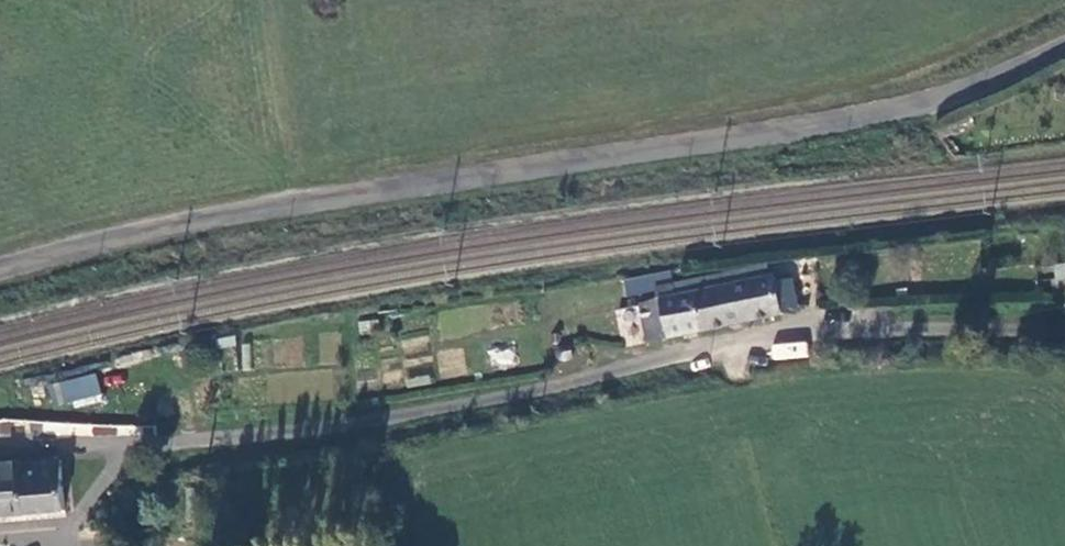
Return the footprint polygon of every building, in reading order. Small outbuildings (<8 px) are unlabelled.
[(641,292),(647,303),(662,300),(659,288),(676,285),(671,272),(628,282),(631,293),(641,292)] [(713,331),(783,316),(780,305),(775,285),(773,277),(679,296),(676,285),(659,288),(662,300),(647,303),(642,305),(650,343),(713,331)] [(775,285),(780,305),(791,302),(786,282),(775,285)] [(771,344),(772,359),(808,357),(807,342),(771,344)] [(60,404),(101,394),(96,372),(55,382),(60,404)] [(62,463),(20,466),(25,517),(65,514),(62,463)] [(20,466),(0,468),(0,519),(25,517),(20,466)]
